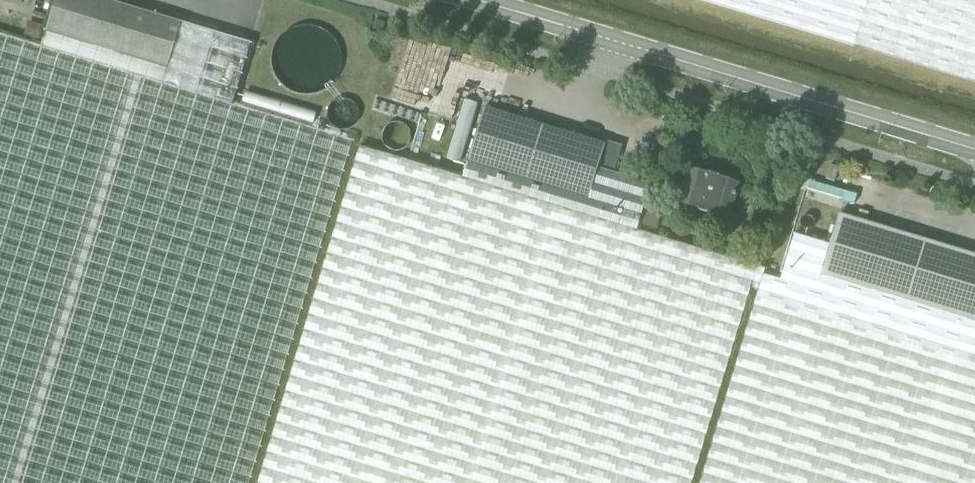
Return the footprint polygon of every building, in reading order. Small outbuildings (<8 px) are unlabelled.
[(181,22),(111,0),(55,0),(46,31),(167,68),(181,22)] [(974,84),(974,0),(694,0),(974,84)] [(382,32),(385,22),(375,20),(372,29),(382,32)] [(46,31),(41,46),(0,34),(0,482),(249,482),(353,140),(231,104),(251,43),(181,22),(167,68),(46,31)] [(483,105),(462,178),(637,229),(650,183),(598,168),(606,142),(483,105)] [(637,229),(462,178),(360,145),(258,482),(692,482),(757,266),(637,229)] [(826,177),(835,180),(840,166),(831,163),(826,177)] [(728,217),(739,182),(719,176),(719,175),(709,172),(709,173),(689,167),(678,202),(698,208),(698,210),(708,213),(708,211),(728,217)] [(810,180),(808,190),(854,203),(856,194),(810,180)] [(830,244),(821,274),(974,320),(974,253),(840,212),(830,244)] [(821,274),(830,244),(794,233),(780,279),(763,274),(700,482),(974,482),(974,320),(821,274)]
